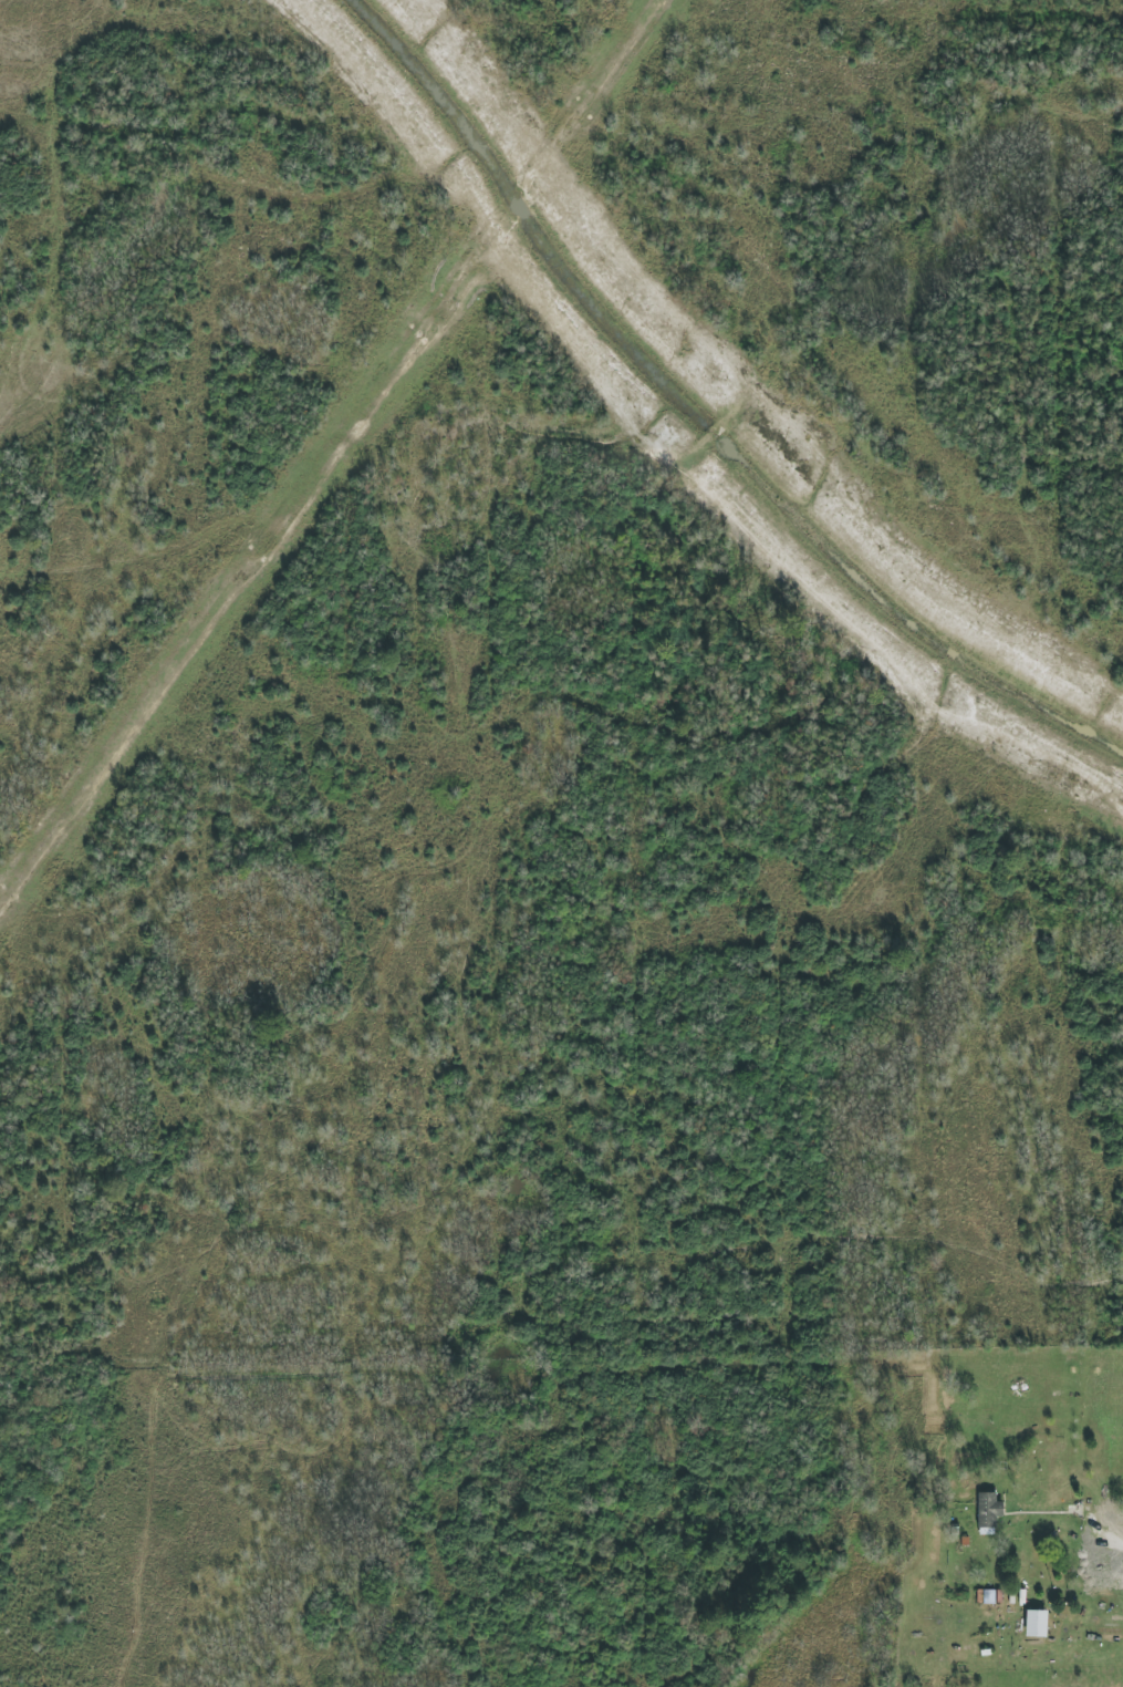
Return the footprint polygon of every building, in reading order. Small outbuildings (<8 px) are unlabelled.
[(1026,1637),(1046,1637),(1046,1611),(1027,1610),(1026,1637)]
